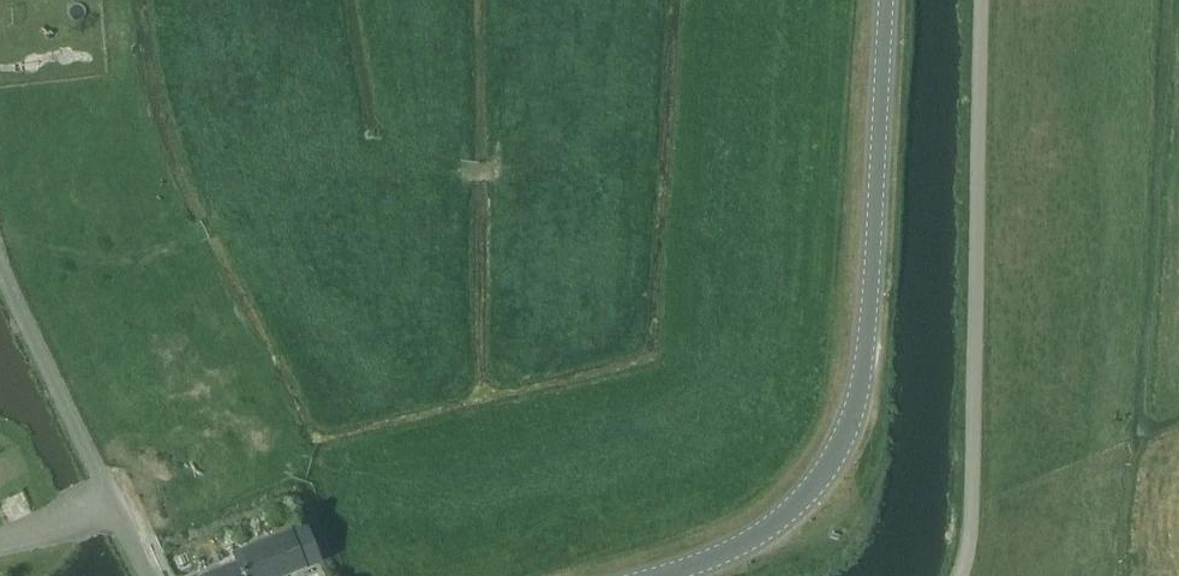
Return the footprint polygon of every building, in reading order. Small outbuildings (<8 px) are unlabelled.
[(305,567),(291,531),(235,554),(239,563),(206,575),(283,575),(305,567)]
